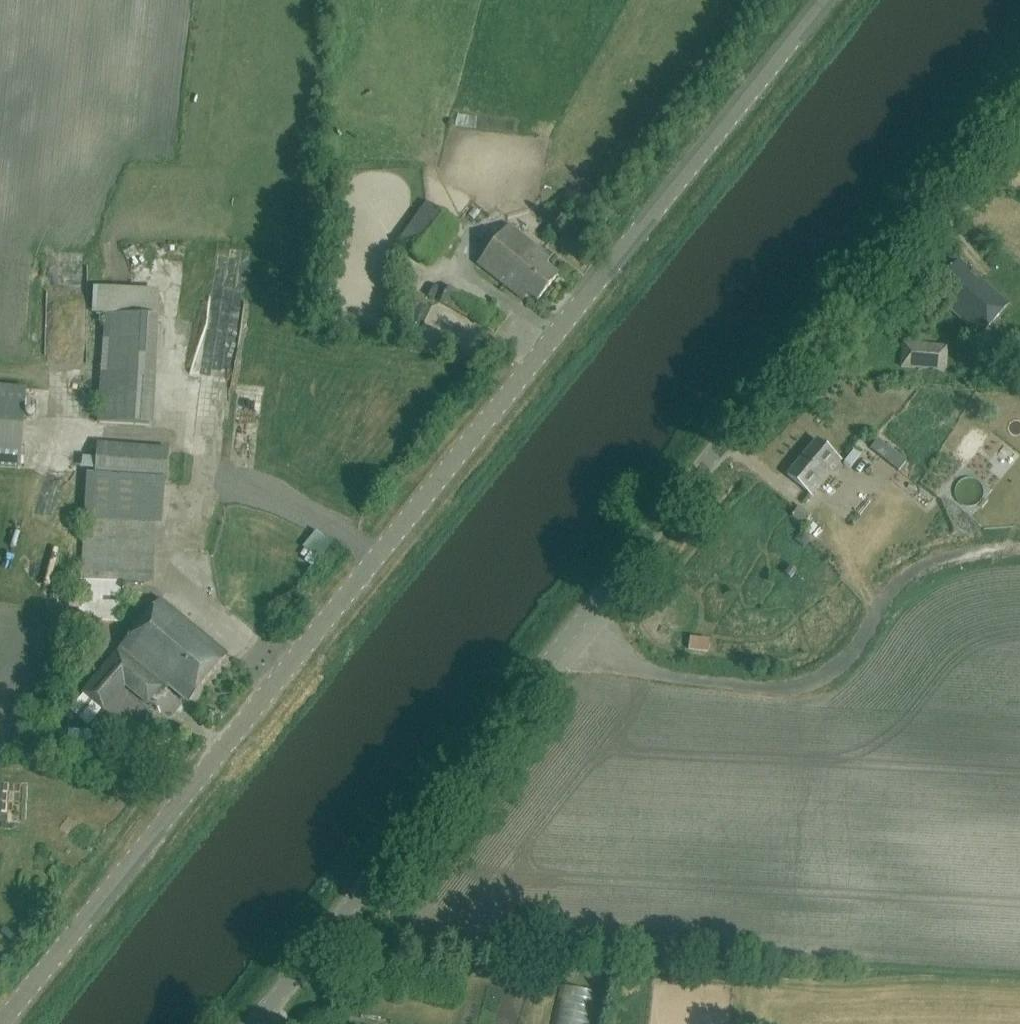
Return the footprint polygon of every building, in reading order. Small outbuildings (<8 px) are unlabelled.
[(457,226),(428,203),(399,241),(428,264),(457,226)] [(550,259),(508,226),(477,264),(519,297),(524,291),(537,301),(558,276),(545,265),(550,259)] [(958,260),(934,287),(954,304),(949,309),(980,337),(1009,304),(958,260)] [(490,309),(449,287),(439,304),(480,327),(490,309)] [(157,292),(98,288),(96,313),(107,314),(99,423),(147,426),(157,292)] [(0,387),(0,468),(20,469),(26,389),(0,387)] [(841,461),(816,440),(787,475),(812,496),(841,461)] [(877,440),(870,450),(879,457),(887,448),(877,440)] [(169,448),(96,443),(96,446),(84,445),(83,455),(96,456),(94,474),(86,473),(83,521),(86,521),(83,565),(80,601),(69,600),(69,608),(79,609),(78,619),(116,622),(119,583),(150,586),(155,525),(161,526),(164,479),(166,479),(169,448)] [(800,506),(793,515),(805,525),(812,516),(800,506)] [(229,650),(162,595),(86,688),(107,705),(129,679),(151,698),(164,682),(168,685),(172,680),(192,696),(229,650)] [(689,642),(687,651),(706,653),(708,645),(689,642)] [(592,988),(562,986),(560,1023),(590,1023),(592,988)]
